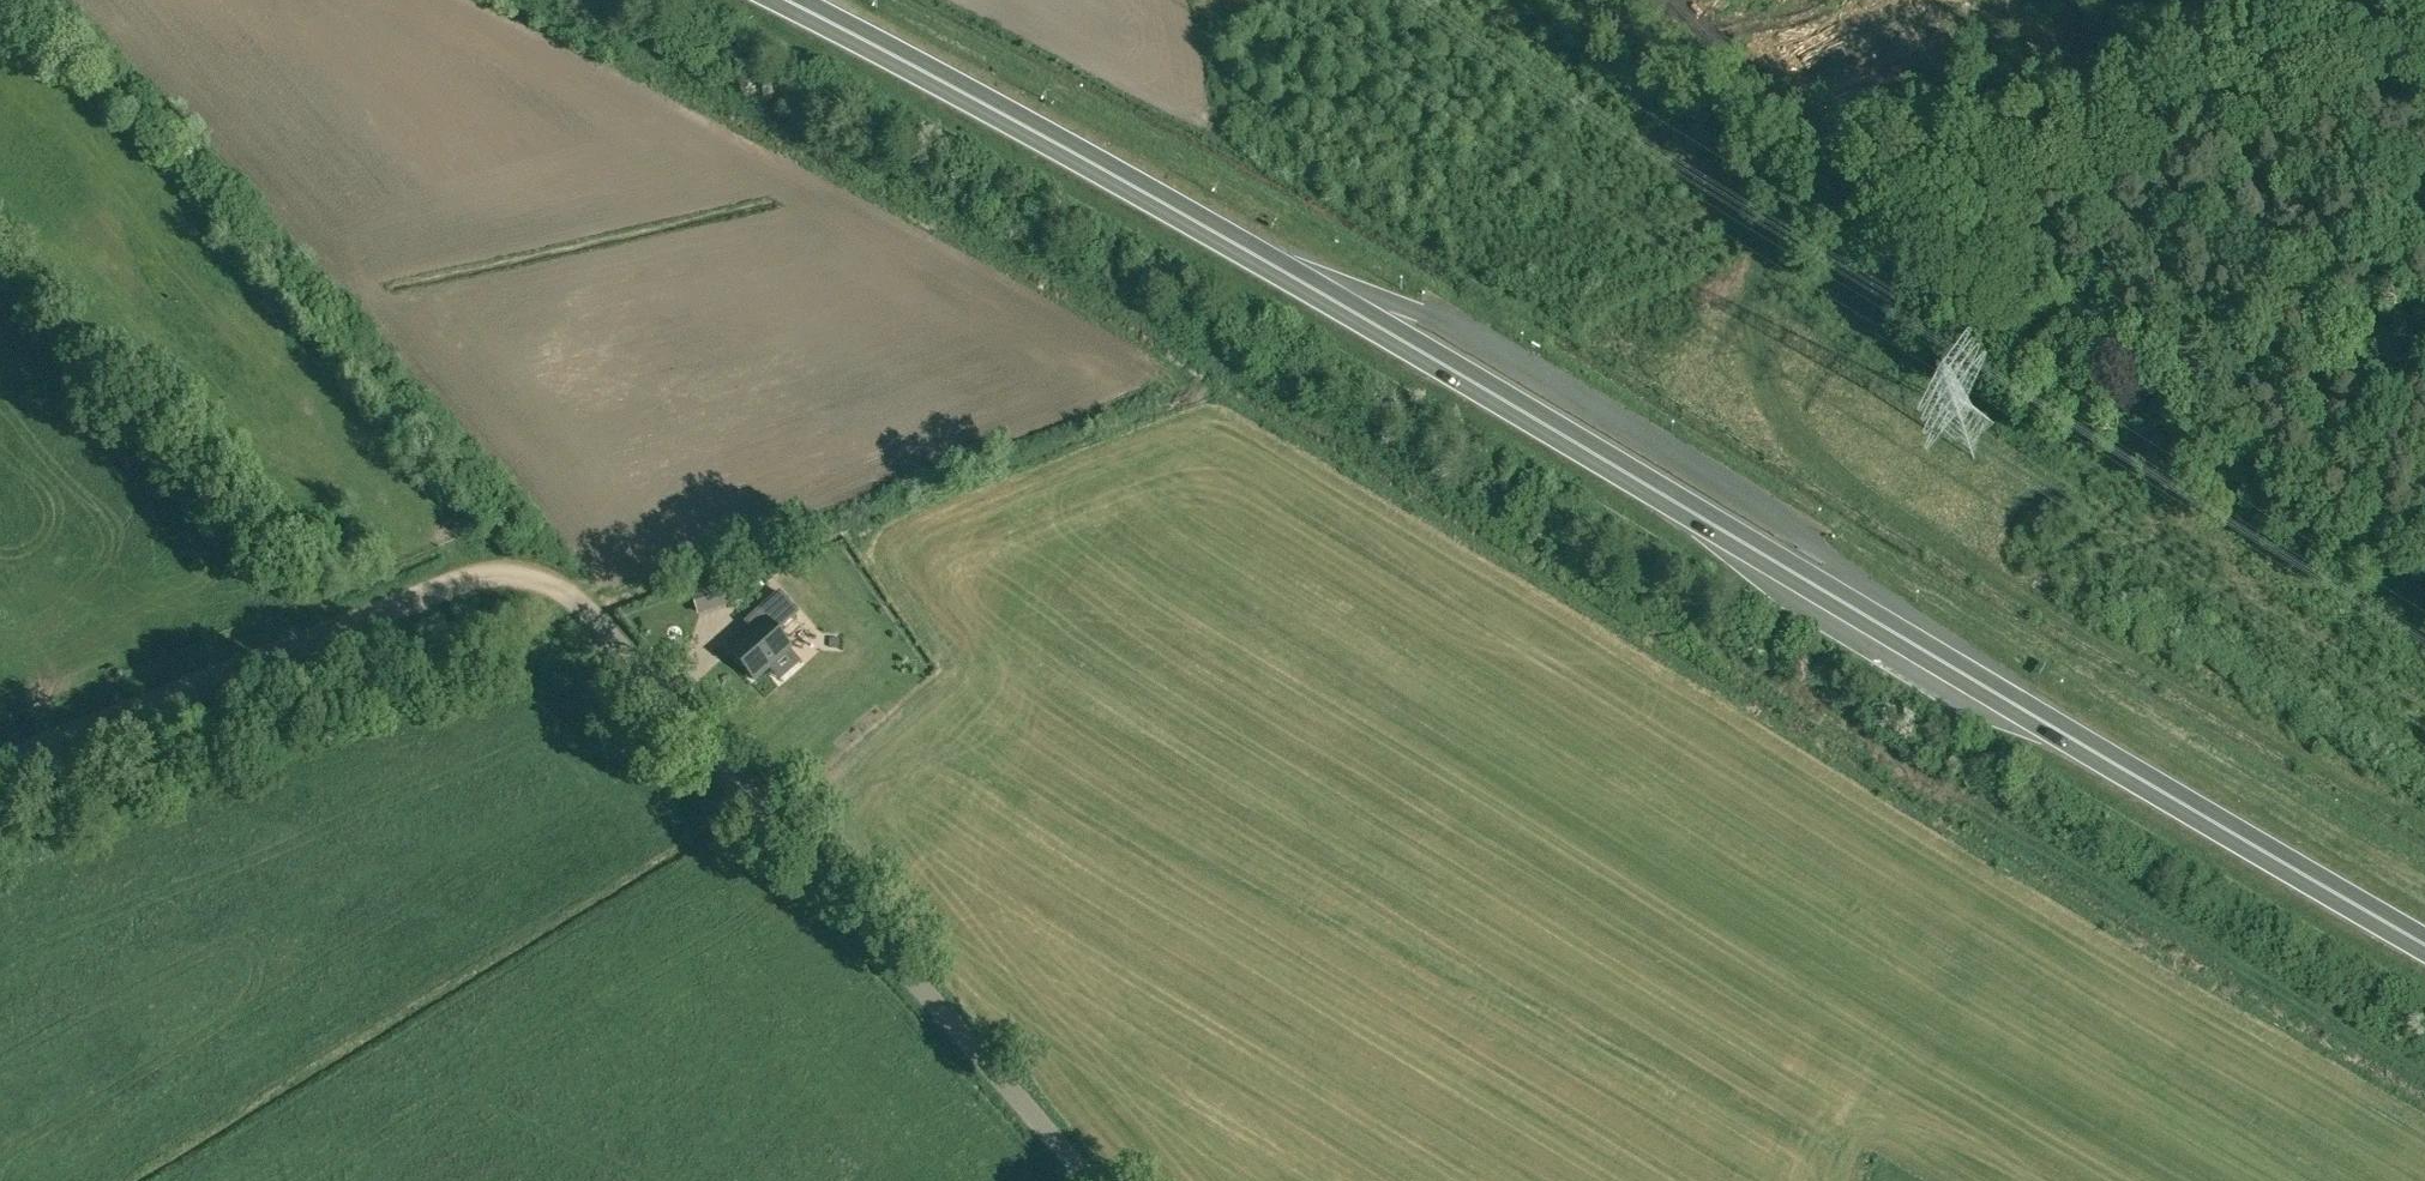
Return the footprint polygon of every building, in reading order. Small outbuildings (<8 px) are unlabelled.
[(717,579),(724,602),(743,596),(735,573),(717,579)] [(753,630),(730,651),(753,678),(767,665),(788,647),(789,646),(776,631),(797,612),(779,591),(745,621),(753,630)]
